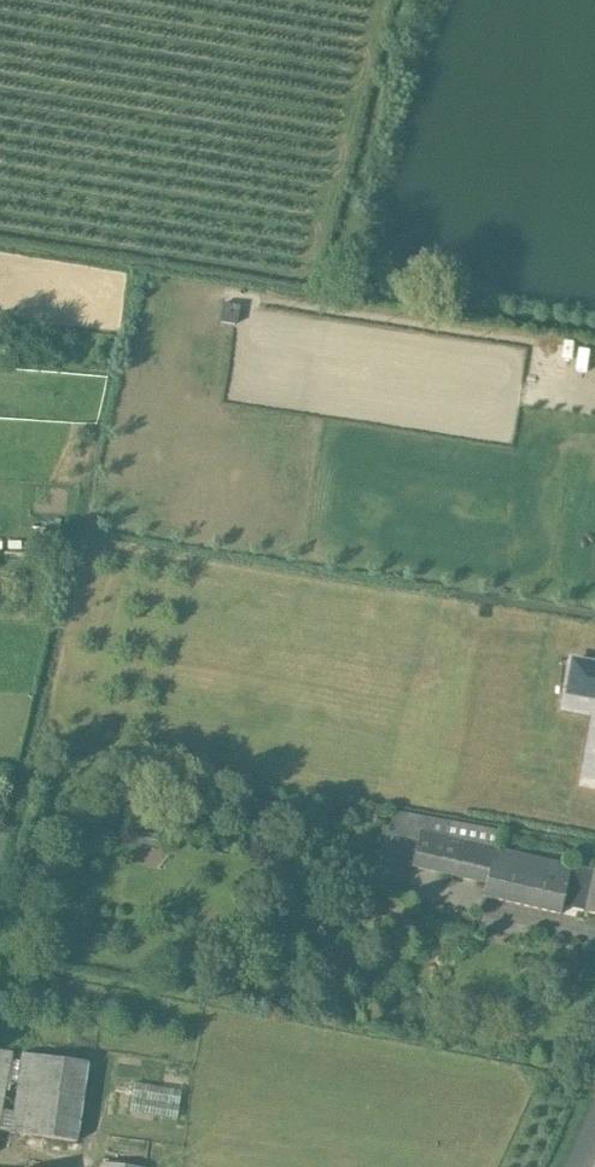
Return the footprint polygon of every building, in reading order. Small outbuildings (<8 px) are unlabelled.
[(570,693),(594,698),(594,663),(576,660),(570,693)] [(394,810),(388,836),(418,842),(412,867),(485,885),(483,897),(561,915),(563,906),(594,913),(594,870),(497,848),(501,830),(394,810)] [(439,904),(437,912),(446,914),(448,906),(439,904)] [(350,909),(347,919),(360,922),(362,913),(350,909)] [(0,1050),(0,1131),(10,1132),(11,1131),(78,1141),(88,1062),(22,1053),(22,1054),(0,1050)] [(134,1083),(130,1112),(177,1119),(182,1091),(134,1083)]
